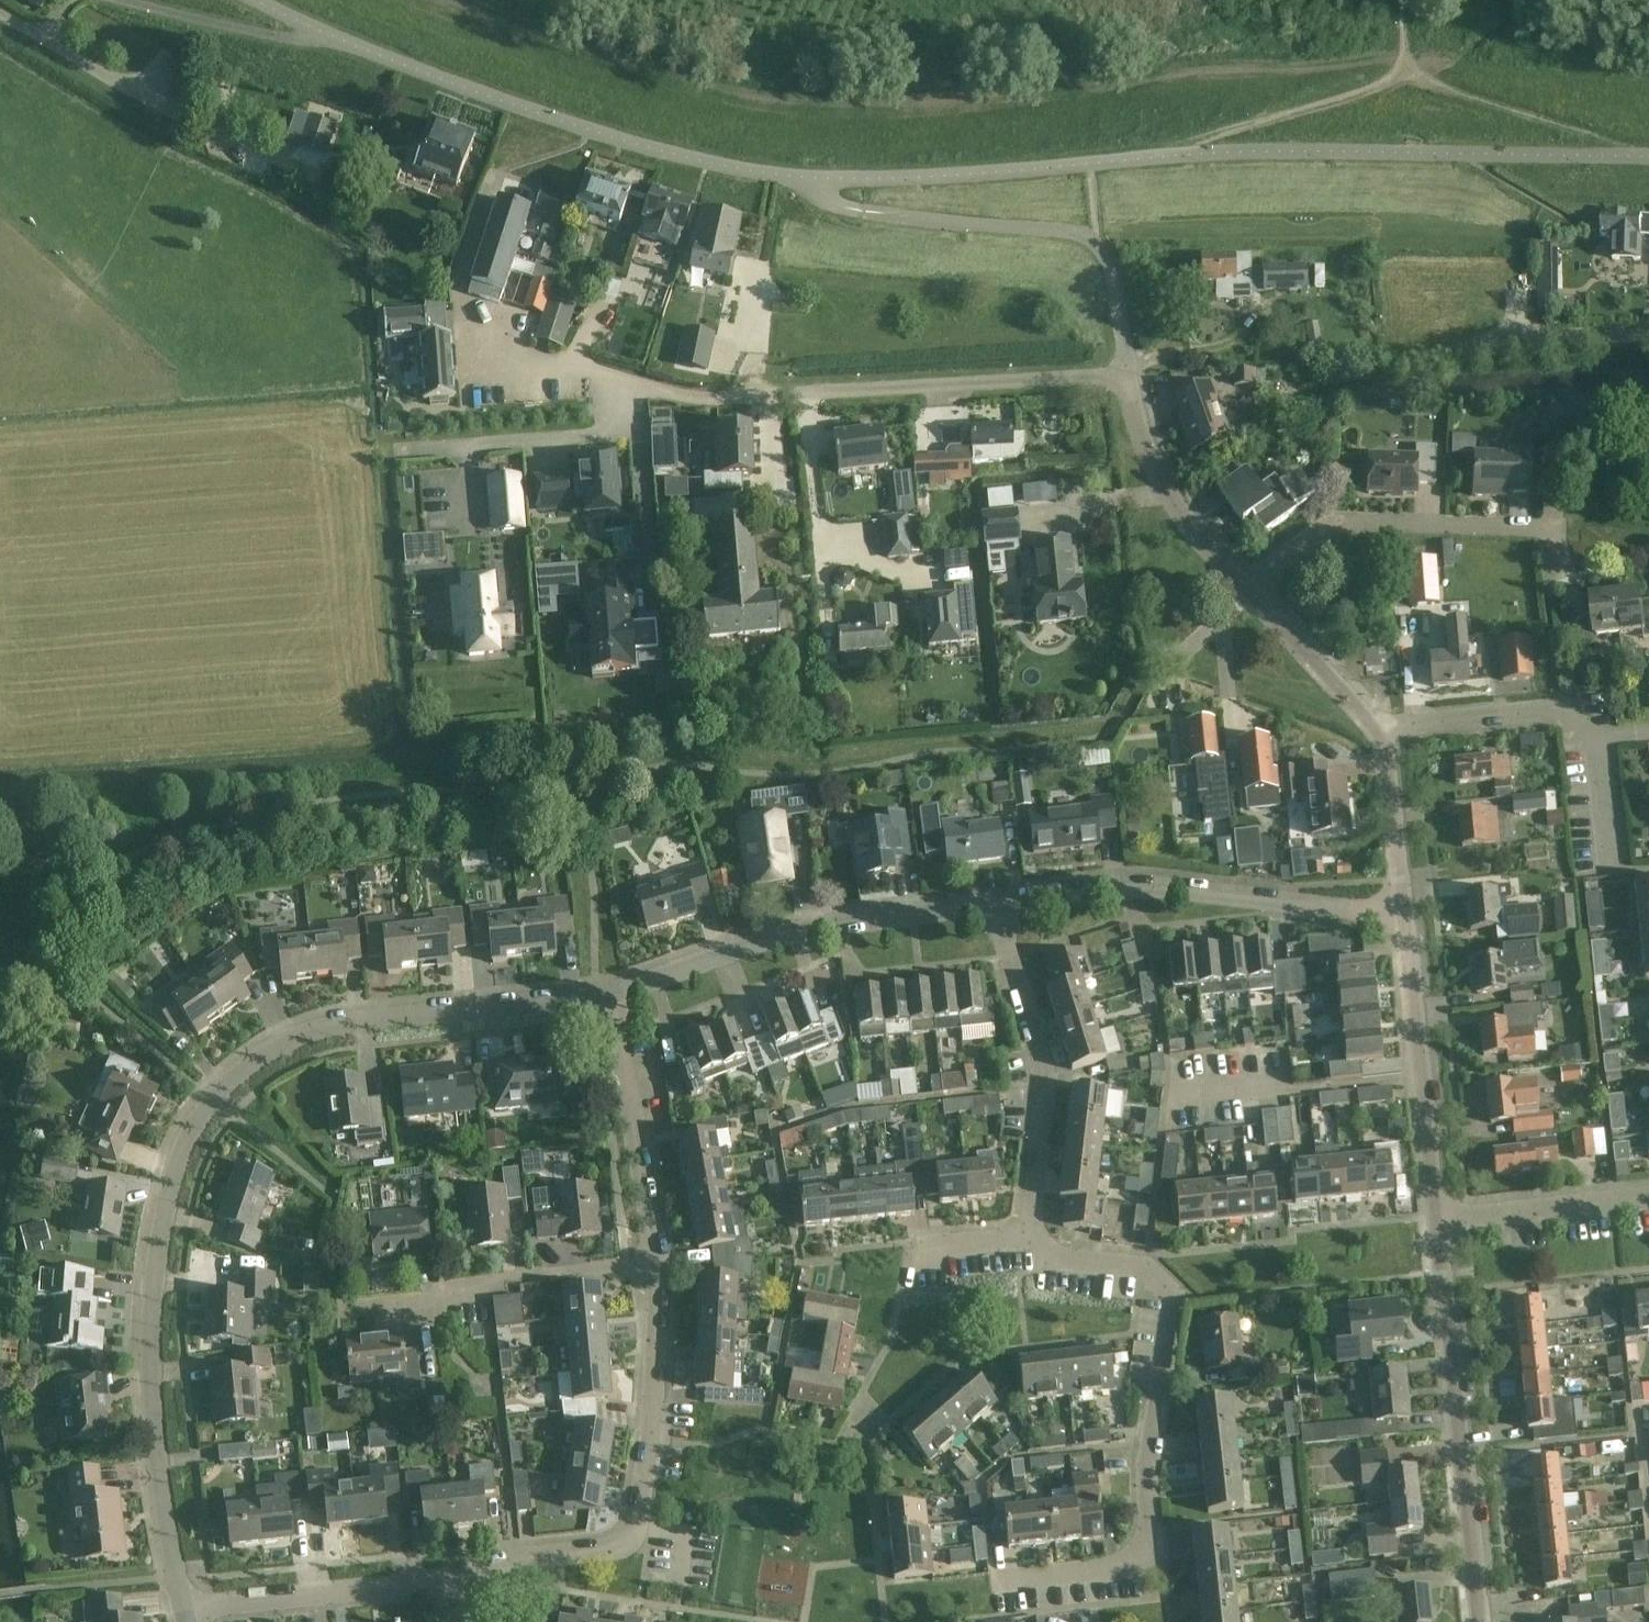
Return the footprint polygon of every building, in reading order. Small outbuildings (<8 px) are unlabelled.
[(41,10),(47,0),(26,0),(41,10)] [(310,119),(302,147),(326,154),(335,128),(310,119)] [(475,137),(433,121),(414,170),(457,186),(475,137)] [(586,177),(579,197),(575,209),(620,224),(630,191),(586,177)] [(537,207),(547,211),(542,228),(557,233),(568,198),(542,190),(537,207)] [(653,190),(642,225),(638,238),(675,251),(679,237),(681,238),(692,203),(653,190)] [(491,221),(523,231),(530,209),(498,199),(491,221)] [(727,278),(730,267),(734,249),(735,249),(742,215),(704,207),(689,271),(727,278)] [(1601,214),(1601,237),(1609,237),(1609,257),(1625,257),(1641,257),(1641,253),(1641,215),(1601,214)] [(491,221),(485,241),(517,252),(523,231),(491,221)] [(485,241),(478,261),(510,272),(510,271),(531,278),(534,268),(514,261),(517,252),(485,241)] [(532,258),(548,262),(552,248),(536,244),(532,258)] [(1202,256),(1202,283),(1217,283),(1217,300),(1239,300),(1239,295),(1250,295),(1250,256),(1202,256)] [(510,272),(478,261),(468,294),(500,304),(510,272)] [(1306,267),(1262,268),(1263,293),(1307,291),(1306,267)] [(552,286),(533,280),(529,295),(524,309),(543,315),(547,300),(552,286)] [(542,318),(543,318),(536,339),(562,347),(575,308),(547,300),(543,315),(542,318)] [(1319,322),(1306,323),(1309,348),(1322,346),(1319,322)] [(427,409),(455,408),(452,347),(434,347),(434,327),(400,327),(400,339),(401,346),(401,347),(425,347),(427,409)] [(684,343),(679,365),(692,368),(705,370),(710,349),(684,343)] [(1252,372),(1234,373),(1234,386),(1253,385),(1252,372)] [(1210,384),(1197,389),(1177,396),(1188,426),(1184,428),(1192,451),(1215,443),(1213,439),(1228,433),(1210,384)] [(1563,419),(1555,426),(1548,432),(1561,447),(1576,434),(1563,419)] [(718,475),(705,475),(706,492),(742,491),(741,476),(752,475),(750,423),(729,424),(729,428),(716,428),(718,475)] [(971,480),(970,463),(1016,461),(1024,452),(1024,448),(1025,448),(1024,435),(1011,436),(1011,426),(971,428),(972,446),(950,447),(945,452),(945,456),(928,457),(929,478),(929,489),(945,488),(945,481),(971,480)] [(882,428),(833,434),(838,476),(887,469),(882,428)] [(1368,456),(1368,472),(1367,494),(1416,495),(1416,484),(1435,485),(1436,463),(1436,447),(1416,446),(1415,458),(1368,456)] [(1475,455),(1474,475),(1473,497),(1497,497),(1497,493),(1528,494),(1530,451),(1509,450),(1509,456),(1475,455)] [(1216,456),(1203,465),(1207,471),(1220,462),(1216,456)] [(571,476),(536,479),(538,509),(573,506),(573,500),(586,499),(587,514),(617,511),(615,492),(620,492),(618,473),(614,474),(613,459),(583,462),(584,478),(571,479),(571,476)] [(1314,495),(1301,477),(1298,474),(1279,487),(1274,480),(1261,489),(1246,468),(1234,477),(1242,487),(1225,499),(1236,515),(1251,518),(1263,536),(1296,512),(1294,509),(1314,495)] [(504,531),(524,529),(519,476),(489,479),(492,515),(503,514),(504,531)] [(687,480),(665,481),(666,499),(688,498),(687,480)] [(912,487),(894,489),(897,515),(915,513),(912,487)] [(1012,490),(987,492),(989,511),(1014,509),(1012,490)] [(986,544),(1019,541),(1016,512),(983,515),(986,544)] [(916,516),(905,517),(884,520),(888,558),(910,556),(909,553),(920,552),(916,516)] [(752,522),(730,524),(716,525),(722,598),(702,599),(705,638),(780,632),(777,594),(759,596),(752,522)] [(444,535),(403,538),(405,567),(446,563),(444,535)] [(1034,588),(1038,625),(1084,620),(1080,583),(1070,584),(1069,569),(1072,569),(1069,541),(1034,544),(1039,588),(1034,588)] [(1439,542),(1441,568),(1450,567),(1448,541),(1439,542)] [(970,555),(959,556),(960,571),(971,570),(972,570),(970,555)] [(1407,562),(1411,606),(1437,604),(1434,560),(1407,562)] [(534,565),(535,615),(556,614),(556,597),(578,596),(577,564),(534,565)] [(840,572),(835,577),(836,585),(841,589),(849,589),(853,583),(853,576),(847,571),(840,572)] [(493,596),(498,595),(496,576),(477,578),(477,582),(464,583),(464,591),(453,592),(456,629),(467,628),(467,636),(469,657),(497,654),(496,638),(514,637),(512,608),(494,610),(493,596)] [(953,595),(923,598),(928,649),(961,646),(960,638),(976,637),(971,585),(953,587),(953,595)] [(590,618),(568,620),(569,638),(570,647),(590,645),(591,655),(593,678),(614,677),(613,672),(620,671),(636,670),(635,666),(634,652),(658,651),(656,623),(641,624),(641,618),(637,618),(636,615),(634,587),(607,589),(608,599),(597,600),(589,601),(590,618)] [(1641,605),(1640,591),(1617,594),(1621,632),(1642,630),(1643,638),(1648,637),(1648,605),(1641,605)] [(1621,632),(1617,594),(1591,597),(1593,611),(1572,613),(1575,646),(1598,643),(1597,635),(1621,632)] [(870,629),(838,632),(840,654),(869,652),(870,663),(887,661),(885,629),(896,628),(895,610),(868,613),(870,629)] [(1466,656),(1464,634),(1463,620),(1447,622),(1450,656),(1430,657),(1432,687),(1467,684),(1465,656),(1466,656)] [(1532,679),(1529,639),(1500,641),(1503,681),(1532,679)] [(1627,695),(1615,696),(1617,711),(1629,710),(1627,695)] [(1214,721),(1187,724),(1189,746),(1191,762),(1195,761),(1197,777),(1199,806),(1202,806),(1203,822),(1230,819),(1223,756),(1217,756),(1216,743),(1214,721)] [(1549,749),(1548,735),(1519,738),(1521,753),(1549,749)] [(1239,742),(1241,764),(1245,793),(1247,810),(1280,807),(1278,789),(1276,769),(1272,769),(1268,739),(1239,742)] [(1491,780),(1509,779),(1507,757),(1489,759),(1489,758),(1453,762),(1456,785),(1491,781),(1491,780)] [(1281,770),(1284,802),(1308,799),(1311,835),(1349,831),(1344,780),(1327,782),(1325,765),(1281,770)] [(1027,774),(1011,776),(1015,809),(1032,807),(1027,774)] [(1009,782),(991,784),(994,805),(1012,803),(1009,782)] [(1511,799),(1509,783),(1494,784),(1495,800),(1511,799)] [(740,822),(750,888),(793,882),(787,844),(783,844),(779,817),(807,813),(804,788),(751,795),(755,820),(740,822)] [(1547,811),(1545,795),(1512,798),(1514,814),(1547,811)] [(1034,854),(1051,852),(1072,849),(1072,846),(1079,845),(1080,848),(1099,846),(1097,831),(1115,829),(1110,797),(1092,799),(1093,808),(1029,816),(1034,854)] [(962,827),(961,819),(943,822),(944,832),(940,833),(937,808),(919,810),(925,856),(943,853),(941,843),(945,842),(949,865),(970,862),(970,860),(978,858),(978,861),(1002,858),(997,822),(962,827)] [(1495,810),(1480,811),(1458,813),(1462,848),(1499,844),(1495,810)] [(1545,813),(1547,828),(1564,826),(1562,811),(1556,811),(1545,813)] [(908,842),(905,820),(904,812),(873,817),(875,826),(849,829),(856,878),(895,872),(891,844),(908,842)] [(1139,820),(1126,821),(1127,835),(1140,834),(1139,820)] [(1262,867),(1259,836),(1259,831),(1234,834),(1238,869),(1262,867)] [(1232,839),(1215,841),(1218,867),(1235,865),(1232,839)] [(1321,850),(1290,853),(1293,880),(1324,876),(1323,866),(1322,866),(1321,850)] [(487,852),(460,855),(462,871),(489,868),(487,852)] [(459,855),(450,856),(451,864),(460,863),(459,855)] [(640,927),(646,925),(648,930),(696,916),(692,901),(709,896),(699,866),(681,871),(684,879),(637,893),(642,909),(636,911),(640,927)] [(374,869),(358,870),(360,886),(375,884),(374,869)] [(726,872),(710,874),(713,893),(729,890),(726,872)] [(1648,906),(1648,881),(1634,883),(1637,907),(1648,906)] [(1497,940),(1510,939),(1507,911),(1496,912),(1495,901),(1511,899),(1509,886),(1492,888),(1493,891),(1467,894),(1470,930),(1496,927),(1497,940)] [(1587,913),(1602,911),(1600,893),(1585,895),(1587,913)] [(1572,897),(1554,899),(1557,932),(1576,931),(1572,897)] [(570,937),(567,904),(566,900),(537,903),(538,916),(519,918),(522,954),(542,952),(543,958),(556,956),(554,939),(570,937)] [(756,903),(746,904),(747,914),(746,914),(747,919),(758,918),(756,903)] [(1507,911),(1510,939),(1511,942),(1523,941),(1540,939),(1536,906),(1506,909),(1507,911)] [(1637,907),(1639,931),(1648,930),(1648,906),(1637,907)] [(505,956),(522,954),(519,918),(501,920),(499,907),(471,910),(472,926),(474,947),(491,946),(493,963),(506,962),(505,956)] [(1604,929),(1602,911),(1587,913),(1589,931),(1604,929)] [(434,915),(434,916),(413,919),(414,930),(418,965),(437,963),(438,969),(451,968),(449,950),(465,948),(462,912),(434,915)] [(400,967),(418,965),(414,930),(395,932),(394,919),(365,922),(369,959),(386,957),(388,975),(401,973),(400,967)] [(361,960),(358,938),(357,923),(328,926),(330,939),(310,941),(314,977),(332,975),(333,981),(346,979),(344,962),(361,960)] [(1127,925),(1119,927),(1121,935),(1129,932),(1127,925)] [(296,979),(314,977),(310,941),(291,943),(289,930),(261,933),(265,970),(281,968),(283,986),(296,985),(296,979)] [(1642,956),(1648,955),(1648,930),(1639,931),(1642,956)] [(1495,958),(1474,960),(1477,995),(1499,993),(1506,992),(1504,973),(1541,969),(1538,941),(1496,946),(1497,958),(1495,958)] [(1269,942),(1244,945),(1248,982),(1247,982),(1249,993),(1274,990),(1275,996),(1291,994),(1288,963),(1272,964),(1269,942)] [(1591,944),(1593,961),(1608,959),(1606,942),(1591,944)] [(1139,962),(1134,944),(1122,948),(1127,966),(1139,962)] [(198,983),(220,1014),(236,1003),(239,1008),(250,1000),(240,985),(253,976),(231,945),(207,962),(214,972),(198,983)] [(1248,982),(1244,945),(1220,948),(1225,995),(1249,993),(1247,982),(1248,982)] [(1220,948),(1194,950),(1198,987),(1199,987),(1200,998),(1225,995),(1220,948)] [(1053,988),(1081,980),(1092,977),(1083,950),(1045,962),(1053,988)] [(1198,987),(1194,950),(1168,953),(1172,990),(1198,987)] [(1337,988),(1374,984),(1372,959),(1335,963),(1337,988)] [(1610,977),(1608,959),(1593,961),(1595,979),(1610,977)] [(1303,961),(1288,963),(1291,994),(1306,992),(1303,961)] [(1139,977),(1141,991),(1154,989),(1152,975),(1139,977)] [(991,1002),(983,1003),(981,979),(956,982),(960,1019),(961,1031),(994,1028),(991,1002)] [(1055,1017),(1089,1006),(1081,980),(1053,988),(1047,990),(1055,1017)] [(956,982),(932,984),(937,1033),(961,1031),(960,1019),(956,982)] [(205,1024),(220,1014),(198,983),(181,995),(174,985),(152,1001),(174,1032),(188,1022),(198,1037),(209,1029),(205,1024)] [(932,984),(907,987),(911,1024),(911,1036),(937,1033),(932,984)] [(1377,1009),(1374,984),(1337,988),(1337,989),(1327,990),(1329,1014),(1340,1013),(1377,1009)] [(907,987),(881,990),(885,1027),(886,1027),(911,1024),(907,987)] [(1534,1000),(1533,987),(1510,989),(1512,1003),(1534,1000)] [(1154,989),(1141,991),(1144,1005),(1156,1003),(1154,989)] [(885,1027),(881,990),(855,993),(860,1041),(887,1038),(886,1027),(885,1027)] [(810,995),(786,1004),(805,1055),(843,1041),(831,1011),(818,1016),(810,995)] [(756,1039),(767,1070),(805,1055),(786,1004),(762,1013),(770,1034),(756,1039)] [(1483,1057),(1507,1054),(1508,1058),(1536,1055),(1534,1033),(1537,1032),(1536,1020),(1542,1019),(1541,1004),(1502,1009),(1504,1022),(1480,1024),(1483,1057)] [(1089,1006),(1055,1017),(1063,1043),(1097,1032),(1089,1006)] [(1615,1024),(1613,1006),(1598,1008),(1601,1026),(1615,1024)] [(1309,1007),(1292,1008),(1293,1018),(1310,1016),(1309,1007)] [(1584,1007),(1575,1008),(1577,1020),(1585,1019),(1584,1007)] [(1343,1038),(1380,1034),(1377,1009),(1340,1013),(1343,1038)] [(1311,1027),(1310,1016),(1293,1018),(1295,1029),(1311,1027)] [(78,1024),(64,1022),(62,1033),(77,1035),(78,1024)] [(734,1024),(709,1033),(725,1074),(749,1065),(753,1075),(767,1070),(756,1039),(742,1045),(734,1024)] [(1615,1024),(1601,1026),(1602,1043),(1617,1042),(1615,1024)] [(1245,1048),(1254,1047),(1253,1030),(1243,1031),(1245,1048)] [(1097,1032),(1063,1043),(1072,1071),(1106,1060),(1097,1032)] [(702,1083),(723,1075),(725,1074),(709,1033),(686,1042),(694,1063),(680,1068),(691,1098),(706,1093),(702,1083)] [(1204,1052),(1215,1051),(1213,1034),(1203,1035),(1204,1052)] [(1383,1060),(1380,1034),(1343,1038),(1332,1040),(1334,1053),(1344,1052),(1346,1063),(1328,1065),(1330,1081),(1362,1077),(1361,1062),(1383,1060)] [(1193,1036),(1195,1052),(1195,1053),(1204,1052),(1203,1035),(1193,1036)] [(1170,1055),(1186,1053),(1185,1041),(1169,1042),(1170,1055)] [(1572,1048),(1558,1049),(1560,1065),(1589,1063),(1587,1044),(1572,1046),(1572,1048)] [(1163,1055),(1149,1057),(1149,1060),(1141,1061),(1142,1073),(1165,1070),(1163,1055)] [(1621,1082),(1619,1055),(1603,1057),(1606,1083),(1621,1082)] [(88,1148),(96,1152),(116,1161),(123,1147),(118,1145),(130,1118),(142,1123),(157,1091),(134,1081),(139,1070),(112,1057),(99,1084),(111,1089),(103,1105),(107,1107),(88,1148)] [(495,1111),(561,1104),(556,1060),(516,1064),(516,1059),(490,1062),(495,1111)] [(1560,1068),(1563,1085),(1582,1082),(1580,1065),(1560,1068)] [(474,1112),(472,1099),(470,1078),(452,1079),(451,1066),(401,1071),(406,1119),(474,1112)] [(974,1066),(965,1067),(968,1091),(978,1089),(976,1073),(974,1073),(974,1066)] [(964,1074),(941,1077),(942,1094),(967,1091),(964,1074)] [(942,1094),(941,1077),(930,1078),(932,1095),(942,1094)] [(386,1144),(385,1131),(382,1109),(367,1111),(363,1080),(327,1085),(333,1132),(354,1129),(356,1148),(386,1144)] [(901,1081),(891,1082),(893,1099),(903,1098),(901,1081)] [(1508,1084),(1487,1086),(1491,1124),(1513,1122),(1515,1136),(1537,1133),(1551,1131),(1549,1113),(1535,1115),(1534,1100),(1532,1081),(1511,1084),(1508,1084)] [(893,1099),(891,1082),(881,1083),(882,1100),(893,1099)] [(1391,1087),(1357,1091),(1359,1106),(1393,1102),(1391,1087)] [(1069,1115),(1104,1119),(1107,1092),(1072,1088),(1069,1115)] [(835,1090),(822,1095),(827,1110),(840,1105),(835,1090)] [(1349,1105),(1347,1092),(1333,1094),(1334,1107),(1349,1105)] [(1320,1108),(1334,1107),(1333,1094),(1318,1096),(1320,1108)] [(1625,1113),(1623,1095),(1608,1097),(1610,1115),(1625,1113)] [(972,1100),(958,1101),(959,1113),(974,1111),(972,1100)] [(945,1115),(959,1113),(958,1101),(943,1103),(945,1115)] [(800,1108),(783,1114),(787,1123),(803,1117),(800,1108)] [(874,1110),(876,1123),(891,1121),(890,1108),(874,1110)] [(1275,1110),(1279,1144),(1293,1142),(1289,1108),(1275,1110)] [(849,1126),(876,1123),(874,1110),(847,1113),(849,1126)] [(1148,1110),(1146,1124),(1159,1126),(1161,1112),(1148,1110)] [(1264,1146),(1279,1144),(1275,1110),(1260,1111),(1264,1146)] [(822,1135),(849,1126),(847,1113),(818,1123),(822,1135)] [(1625,1113),(1610,1115),(1612,1133),(1627,1131),(1625,1113)] [(1069,1115),(1066,1142),(1100,1146),(1104,1119),(1069,1115)] [(731,1148),(728,1132),(726,1118),(689,1125),(692,1138),(678,1141),(684,1168),(730,1159),(728,1148),(731,1148)] [(809,1139),(822,1135),(818,1123),(805,1127),(809,1139)] [(1159,1126),(1146,1124),(1144,1139),(1157,1141),(1159,1126)] [(1233,1127),(1218,1129),(1220,1141),(1234,1139),(1233,1127)] [(910,1129),(905,1135),(906,1143),(919,1141),(918,1128),(910,1129)] [(1205,1142),(1220,1141),(1218,1129),(1204,1130),(1205,1142)] [(1573,1134),(1576,1161),(1593,1159),(1590,1132),(1573,1134)] [(1536,1142),(1536,1135),(1515,1137),(1517,1150),(1494,1152),(1496,1176),(1534,1172),(1533,1158),(1555,1156),(1554,1140),(1536,1142)] [(501,1139),(488,1139),(489,1152),(502,1151),(501,1139)] [(908,1176),(923,1175),(921,1156),(920,1142),(904,1143),(908,1176)] [(1066,1142),(1063,1170),(1097,1174),(1100,1146),(1066,1142)] [(1613,1145),(1615,1164),(1630,1162),(1628,1144),(1613,1145)] [(1364,1159),(1368,1196),(1393,1194),(1391,1176),(1401,1175),(1398,1145),(1374,1147),(1375,1158),(1364,1159)] [(1161,1178),(1175,1180),(1179,1147),(1165,1146),(1161,1178)] [(977,1165),(970,1165),(964,1166),(968,1201),(996,1198),(994,1183),(1004,1182),(1001,1152),(976,1155),(977,1165)] [(544,1172),(542,1153),(525,1154),(527,1173),(544,1172)] [(936,1155),(921,1156),(923,1175),(926,1198),(939,1196),(940,1204),(968,1201),(964,1166),(937,1169),(936,1155)] [(684,1168),(689,1195),(724,1189),(721,1173),(732,1171),(730,1159),(684,1168)] [(1344,1199),(1368,1196),(1364,1159),(1340,1161),(1344,1199)] [(45,1161),(42,1179),(75,1184),(78,1167),(45,1161)] [(1319,1201),(1344,1199),(1340,1161),(1315,1164),(1319,1201)] [(765,1164),(768,1181),(779,1179),(776,1162),(765,1164)] [(275,1176),(259,1170),(238,1163),(218,1220),(234,1226),(228,1242),(256,1251),(261,1235),(255,1233),(275,1176)] [(1295,1204),(1319,1201),(1315,1164),(1291,1166),(1295,1204)] [(1141,1165),(1139,1180),(1152,1182),(1154,1167),(1141,1165)] [(1246,1167),(1248,1181),(1252,1220),(1277,1217),(1273,1178),(1259,1179),(1258,1166),(1246,1167)] [(433,1168),(423,1169),(424,1182),(435,1181),(433,1168)] [(466,1194),(470,1227),(472,1249),(510,1245),(506,1201),(521,1200),(518,1170),(503,1171),(505,1190),(466,1194)] [(1060,1199),(1066,1200),(1106,1204),(1106,1203),(1094,1202),(1097,1174),(1063,1170),(1060,1199)] [(768,1198),(770,1209),(784,1206),(779,1179),(768,1181),(771,1197),(768,1198)] [(1152,1182),(1139,1180),(1138,1195),(1151,1196),(1152,1182)] [(911,1181),(882,1184),(886,1219),(914,1216),(911,1181)] [(1252,1220),(1248,1181),(1225,1183),(1229,1222),(1252,1220)] [(1229,1222),(1225,1183),(1200,1186),(1204,1225),(1229,1222)] [(859,1222),(886,1219),(882,1184),(855,1187),(859,1222)] [(83,1233),(96,1235),(118,1238),(125,1191),(90,1185),(83,1233)] [(1204,1225),(1200,1186),(1175,1188),(1179,1227),(1204,1225)] [(536,1217),(536,1218),(538,1240),(562,1238),(562,1239),(600,1235),(598,1217),(596,1217),(595,1210),(597,1209),(595,1187),(557,1191),(560,1214),(536,1217)] [(832,1225),(859,1222),(855,1187),(828,1190),(832,1225)] [(689,1195),(694,1223),(740,1214),(738,1202),(727,1205),(724,1189),(689,1195)] [(804,1228),(832,1225),(828,1190),(800,1193),(804,1228)] [(1106,1204),(1066,1200),(1063,1227),(1103,1232),(1106,1204)] [(784,1207),(770,1210),(773,1222),(787,1219),(784,1207)] [(1149,1209),(1137,1208),(1135,1226),(1147,1228),(1149,1209)] [(368,1217),(371,1237),(373,1259),(409,1255),(409,1261),(432,1258),(426,1210),(368,1217)] [(742,1224),(740,1214),(694,1223),(699,1250),(712,1248),(713,1263),(753,1261),(749,1241),(745,1242),(741,1224),(742,1224)] [(45,1222),(20,1229),(28,1257),(43,1253),(41,1246),(51,1243),(45,1222)] [(12,1271),(14,1256),(1,1255),(0,1267),(0,1270),(12,1271)] [(701,1278),(700,1306),(747,1308),(748,1297),(737,1297),(738,1280),(752,1280),(753,1261),(713,1263),(715,1279),(701,1278)] [(39,1270),(37,1297),(57,1299),(53,1347),(71,1349),(92,1351),(94,1330),(97,1301),(93,1301),(95,1275),(71,1273),(49,1271),(39,1270)] [(245,1276),(245,1294),(209,1293),(208,1340),(250,1341),(250,1303),(274,1303),(274,1275),(241,1274),(241,1275),(245,1276)] [(565,1320),(603,1317),(601,1288),(563,1292),(565,1320)] [(802,1323),(829,1327),(834,1300),(806,1295),(802,1323)] [(522,1296),(521,1296),(507,1298),(511,1328),(525,1326),(522,1296)] [(1647,1332),(1648,1332),(1648,1296),(1634,1298),(1636,1309),(1622,1310),(1625,1341),(1648,1339),(1647,1332)] [(496,1330),(511,1328),(507,1298),(493,1299),(496,1330)] [(834,1300),(829,1327),(855,1332),(860,1305),(834,1300)] [(1517,1328),(1542,1325),(1539,1300),(1514,1302),(1517,1328)] [(1369,1344),(1402,1340),(1398,1301),(1348,1306),(1352,1344),(1336,1345),(1338,1362),(1371,1359),(1369,1344)] [(747,1308),(700,1306),(698,1334),(735,1336),(736,1320),(746,1320),(747,1308)] [(1616,1328),(1614,1310),(1602,1312),(1604,1330),(1616,1328)] [(606,1345),(603,1317),(565,1320),(568,1348),(606,1345)] [(759,1317),(756,1334),(769,1337),(772,1319),(759,1317)] [(1241,1365),(1239,1341),(1236,1319),(1199,1323),(1202,1344),(1204,1344),(1207,1371),(1227,1369),(1228,1382),(1257,1379),(1255,1364),(1241,1365)] [(1601,1330),(1600,1320),(1586,1321),(1588,1331),(1601,1330)] [(770,1337),(781,1339),(784,1323),(773,1321),(770,1337)] [(1517,1328),(1520,1353),(1559,1349),(1557,1336),(1543,1338),(1542,1325),(1517,1328)] [(484,1339),(483,1326),(470,1327),(471,1340),(484,1339)] [(850,1358),(855,1332),(829,1327),(824,1353),(850,1358)] [(698,1334),(697,1362),(744,1365),(745,1352),(735,1352),(735,1336),(698,1334)] [(374,1339),(379,1382),(406,1380),(404,1353),(402,1336),(374,1339)] [(778,1356),(781,1339),(770,1337),(767,1354),(778,1356)] [(346,1342),(348,1363),(350,1385),(379,1382),(374,1339),(346,1342)] [(609,1372),(606,1345),(568,1348),(554,1349),(557,1377),(571,1375),(609,1372)] [(1547,1376),(1545,1354),(1559,1352),(1559,1349),(1520,1353),(1523,1379),(1547,1376)] [(1110,1351),(1086,1354),(1091,1393),(1114,1391),(1110,1351)] [(269,1352),(260,1353),(238,1356),(240,1370),(213,1373),(216,1405),(214,1405),(216,1426),(258,1421),(253,1370),(270,1368),(269,1352)] [(500,1354),(501,1373),(513,1371),(511,1353),(500,1354)] [(824,1353),(820,1378),(846,1383),(850,1358),(824,1353)] [(1065,1357),(1070,1396),(1091,1393),(1086,1354),(1065,1357)] [(1065,1357),(1042,1359),(1046,1399),(1070,1396),(1065,1357)] [(786,1358),(784,1370),(794,1372),(797,1360),(786,1358)] [(1046,1399),(1042,1359),(1019,1362),(1024,1401),(1046,1399)] [(1606,1361),(1607,1370),(1622,1368),(1621,1359),(1606,1361)] [(708,1404),(762,1406),(763,1393),(732,1392),(733,1375),(743,1375),(744,1365),(697,1362),(696,1390),(709,1390),(708,1404)] [(1290,1376),(1288,1363),(1272,1364),(1274,1377),(1290,1376)] [(1623,1377),(1622,1368),(1607,1370),(1608,1379),(1623,1377)] [(1375,1421),(1360,1422),(1300,1428),(1302,1446),(1361,1440),(1398,1436),(1397,1419),(1409,1418),(1404,1369),(1370,1372),(1375,1421)] [(611,1399),(609,1372),(571,1375),(573,1402),(563,1403),(564,1413),(597,1414),(596,1400),(611,1399)] [(792,1373),(791,1378),(787,1400),(815,1405),(820,1378),(792,1373)] [(971,1373),(953,1389),(980,1420),(998,1403),(971,1373)] [(1523,1379),(1525,1405),(1550,1402),(1564,1401),(1562,1386),(1549,1388),(1547,1376),(1523,1379)] [(1315,1377),(1296,1379),(1298,1398),(1317,1396),(1315,1377)] [(846,1383),(820,1378),(815,1405),(841,1410),(846,1383)] [(106,1379),(84,1381),(58,1384),(64,1443),(107,1438),(103,1402),(108,1401),(106,1379)] [(421,1383),(407,1385),(408,1394),(421,1392),(421,1383)] [(1640,1388),(1629,1389),(1631,1404),(1642,1403),(1640,1388)] [(980,1420),(953,1389),(936,1403),(963,1434),(980,1420)] [(353,1390),(339,1391),(340,1401),(354,1400),(353,1390)] [(1626,1403),(1625,1394),(1610,1396),(1611,1405),(1626,1403)] [(1196,1403),(1199,1432),(1234,1428),(1231,1399),(1196,1403)] [(1550,1402),(1525,1405),(1528,1430),(1553,1428),(1550,1402)] [(936,1403),(919,1419),(946,1449),(963,1434),(936,1403)] [(521,1404),(508,1405),(509,1418),(522,1416),(521,1404)] [(1284,1405),(1286,1422),(1298,1421),(1296,1404),(1284,1405)] [(438,1424),(448,1423),(446,1409),(436,1411),(438,1424)] [(599,1428),(597,1414),(564,1413),(565,1423),(576,1425),(572,1454),(610,1460),(614,1430),(599,1428)] [(946,1449),(919,1419),(903,1433),(929,1464),(946,1449)] [(1298,1421),(1286,1422),(1287,1438),(1299,1437),(1298,1421)] [(446,1434),(456,1433),(455,1424),(446,1425),(446,1434)] [(1199,1432),(1202,1460),(1237,1456),(1234,1428),(1199,1432)] [(365,1432),(367,1451),(396,1448),(394,1429),(365,1432)] [(1098,1432),(1099,1443),(1109,1442),(1108,1431),(1098,1432)] [(1098,1432),(1087,1433),(1084,1433),(1085,1444),(1099,1443),(1098,1432)] [(1013,1436),(1003,1445),(1010,1453),(1020,1444),(1013,1436)] [(1065,1437),(1053,1438),(1054,1449),(1067,1447),(1065,1437)] [(1053,1438),(1040,1440),(1041,1451),(1054,1449),(1053,1438)] [(344,1439),(335,1439),(336,1451),(345,1450),(344,1439)] [(314,1440),(303,1440),(304,1451),(314,1450),(314,1440)] [(275,1443),(252,1445),(253,1460),(277,1458),(275,1443)] [(509,1445),(511,1464),(523,1462),(521,1444),(509,1445)] [(251,1445),(219,1449),(220,1463),(252,1460),(251,1445)] [(1003,1445),(994,1453),(1001,1461),(1010,1453),(1003,1445)] [(1595,1459),(1594,1447),(1573,1449),(1574,1461),(1595,1459)] [(1385,1453),(1363,1455),(1360,1456),(1362,1470),(1369,1469),(1370,1484),(1388,1482),(1390,1504),(1418,1501),(1415,1470),(1387,1473),(1385,1453)] [(605,1486),(610,1460),(572,1454),(568,1480),(605,1486)] [(1202,1460),(1205,1487),(1240,1483),(1237,1456),(1202,1460)] [(1047,1459),(1048,1471),(1065,1469),(1064,1458),(1047,1459)] [(1531,1461),(1534,1486),(1559,1484),(1571,1483),(1570,1469),(1558,1470),(1557,1458),(1531,1461)] [(961,1477),(971,1469),(963,1459),(955,1466),(959,1472),(959,1473),(961,1477)] [(1048,1471),(1047,1459),(1031,1461),(1032,1472),(1048,1471)] [(1279,1461),(1281,1478),(1293,1477),(1291,1459),(1279,1461)] [(1012,1463),(1014,1480),(1016,1494),(1026,1493),(1023,1462),(1012,1463)] [(472,1487),(452,1489),(456,1529),(486,1525),(482,1494),(496,1493),(493,1465),(469,1467),(472,1487)] [(374,1483),(353,1485),(358,1526),(386,1522),(384,1505),(399,1503),(395,1467),(372,1469),(374,1483)] [(965,1499),(969,1499),(978,1498),(976,1481),(979,1479),(971,1469),(961,1477),(962,1477),(960,1478),(964,1483),(960,1486),(964,1489),(965,1499)] [(98,1470),(76,1473),(70,1473),(76,1530),(82,1529),(86,1560),(125,1556),(118,1495),(101,1497),(98,1470)] [(513,1471),(515,1492),(517,1514),(532,1512),(528,1482),(528,1473),(513,1471)] [(329,1529),(358,1526),(353,1485),(334,1488),(332,1472),(307,1474),(312,1513),(327,1512),(329,1529)] [(425,1532),(456,1529),(452,1489),(432,1492),(429,1472),(405,1475),(408,1503),(422,1501),(425,1532)] [(231,1473),(221,1474),(225,1511),(228,1511),(232,1549),(262,1545),(258,1506),(236,1509),(234,1492),(233,1492),(231,1473)] [(276,1487),(256,1489),(258,1506),(262,1545),(292,1542),(288,1504),(302,1503),(299,1481),(298,1474),(274,1477),(276,1487)] [(1075,1503),(1076,1510),(1100,1507),(1096,1474),(1073,1477),(1075,1503)] [(1297,1510),(1293,1477),(1281,1478),(1285,1511),(1297,1510)] [(601,1513),(605,1486),(568,1480),(564,1507),(601,1513)] [(1240,1483),(1205,1487),(1208,1514),(1243,1510),(1240,1483)] [(1559,1484),(1534,1486),(1537,1512),(1599,1505),(1599,1506),(1608,1505),(1606,1493),(1561,1498),(1559,1484)] [(1643,1502),(1642,1493),(1627,1494),(1628,1503),(1643,1502)] [(899,1495),(887,1496),(888,1506),(900,1505),(899,1495)] [(980,1497),(978,1498),(969,1499),(971,1515),(982,1514),(980,1497)] [(1418,1501),(1390,1504),(1393,1525),(1366,1528),(1370,1558),(1396,1555),(1394,1533),(1422,1530),(1418,1501)] [(1628,1503),(1629,1512),(1644,1510),(1643,1502),(1628,1503)] [(889,1533),(927,1528),(925,1503),(886,1507),(889,1533)] [(1080,1541),(1076,1510),(1075,1503),(1051,1506),(1055,1544),(1080,1541)] [(1537,1512),(1540,1538),(1565,1535),(1564,1524),(1582,1522),(1581,1520),(1601,1518),(1599,1506),(1599,1505),(1537,1512)] [(1031,1546),(1055,1544),(1051,1506),(1027,1509),(1031,1546)] [(1076,1510),(1080,1541),(1104,1538),(1100,1507),(1076,1510)] [(1031,1546),(1027,1509),(1004,1511),(1008,1549),(1031,1546)] [(1333,1513),(1313,1515),(1314,1529),(1334,1527),(1333,1513)] [(1288,1519),(1274,1520),(1275,1530),(1289,1528),(1288,1519)] [(889,1533),(892,1557),(930,1552),(927,1528),(889,1533)] [(972,1530),(974,1547),(986,1546),(983,1529),(972,1530)] [(1192,1533),(1196,1562),(1230,1558),(1227,1529),(1192,1533)] [(1610,1531),(1599,1532),(1600,1543),(1611,1542),(1610,1531)] [(1288,1534),(1290,1551),(1301,1549),(1299,1532),(1288,1534)] [(1540,1538),(1542,1563),(1568,1560),(1565,1535),(1540,1538)] [(1581,1536),(1569,1537),(1570,1550),(1582,1549),(1581,1536)] [(1633,1545),(1634,1554),(1648,1552),(1647,1544),(1633,1545)] [(986,1546),(974,1547),(976,1563),(987,1561),(986,1546)] [(1301,1549),(1290,1551),(1292,1567),(1303,1566),(1301,1549)] [(970,1551),(950,1553),(951,1566),(971,1564),(970,1551)] [(930,1552),(892,1557),(895,1580),(933,1575),(930,1552)] [(1634,1554),(1634,1562),(1648,1561),(1648,1552),(1634,1554)] [(1329,1553),(1310,1555),(1312,1569),(1330,1567),(1329,1553)] [(1233,1585),(1230,1558),(1196,1562),(1198,1589),(1233,1585)] [(1570,1586),(1568,1560),(1542,1563),(1545,1589),(1570,1586)] [(1373,1572),(1329,1577),(1332,1604),(1376,1599),(1373,1572)] [(1198,1589),(1202,1617),(1236,1613),(1233,1585),(1198,1589)] [(1302,1588),(1304,1605),(1316,1603),(1315,1598),(1314,1587),(1302,1588)] [(1401,1621),(1432,1621),(1428,1590),(1421,1590),(1421,1589),(1398,1592),(1401,1621)] [(1645,1608),(1644,1590),(1612,1594),(1614,1611),(1645,1608)] [(1315,1598),(1316,1603),(1317,1619),(1331,1618),(1328,1596),(1315,1598)] [(99,1601),(92,1601),(94,1621),(141,1621),(141,1619),(123,1621),(120,1598),(99,1601)] [(1316,1603),(1304,1605),(1306,1621),(1317,1619),(1316,1603)] [(1606,1612),(1596,1613),(1596,1606),(1568,1609),(1569,1621),(1607,1621),(1606,1612)] [(586,1612),(577,1611),(575,1621),(584,1621),(586,1612)] [(586,1612),(584,1621),(592,1621),(594,1614),(586,1612)] [(1202,1617),(1202,1621),(1237,1621),(1236,1613),(1202,1617)]
